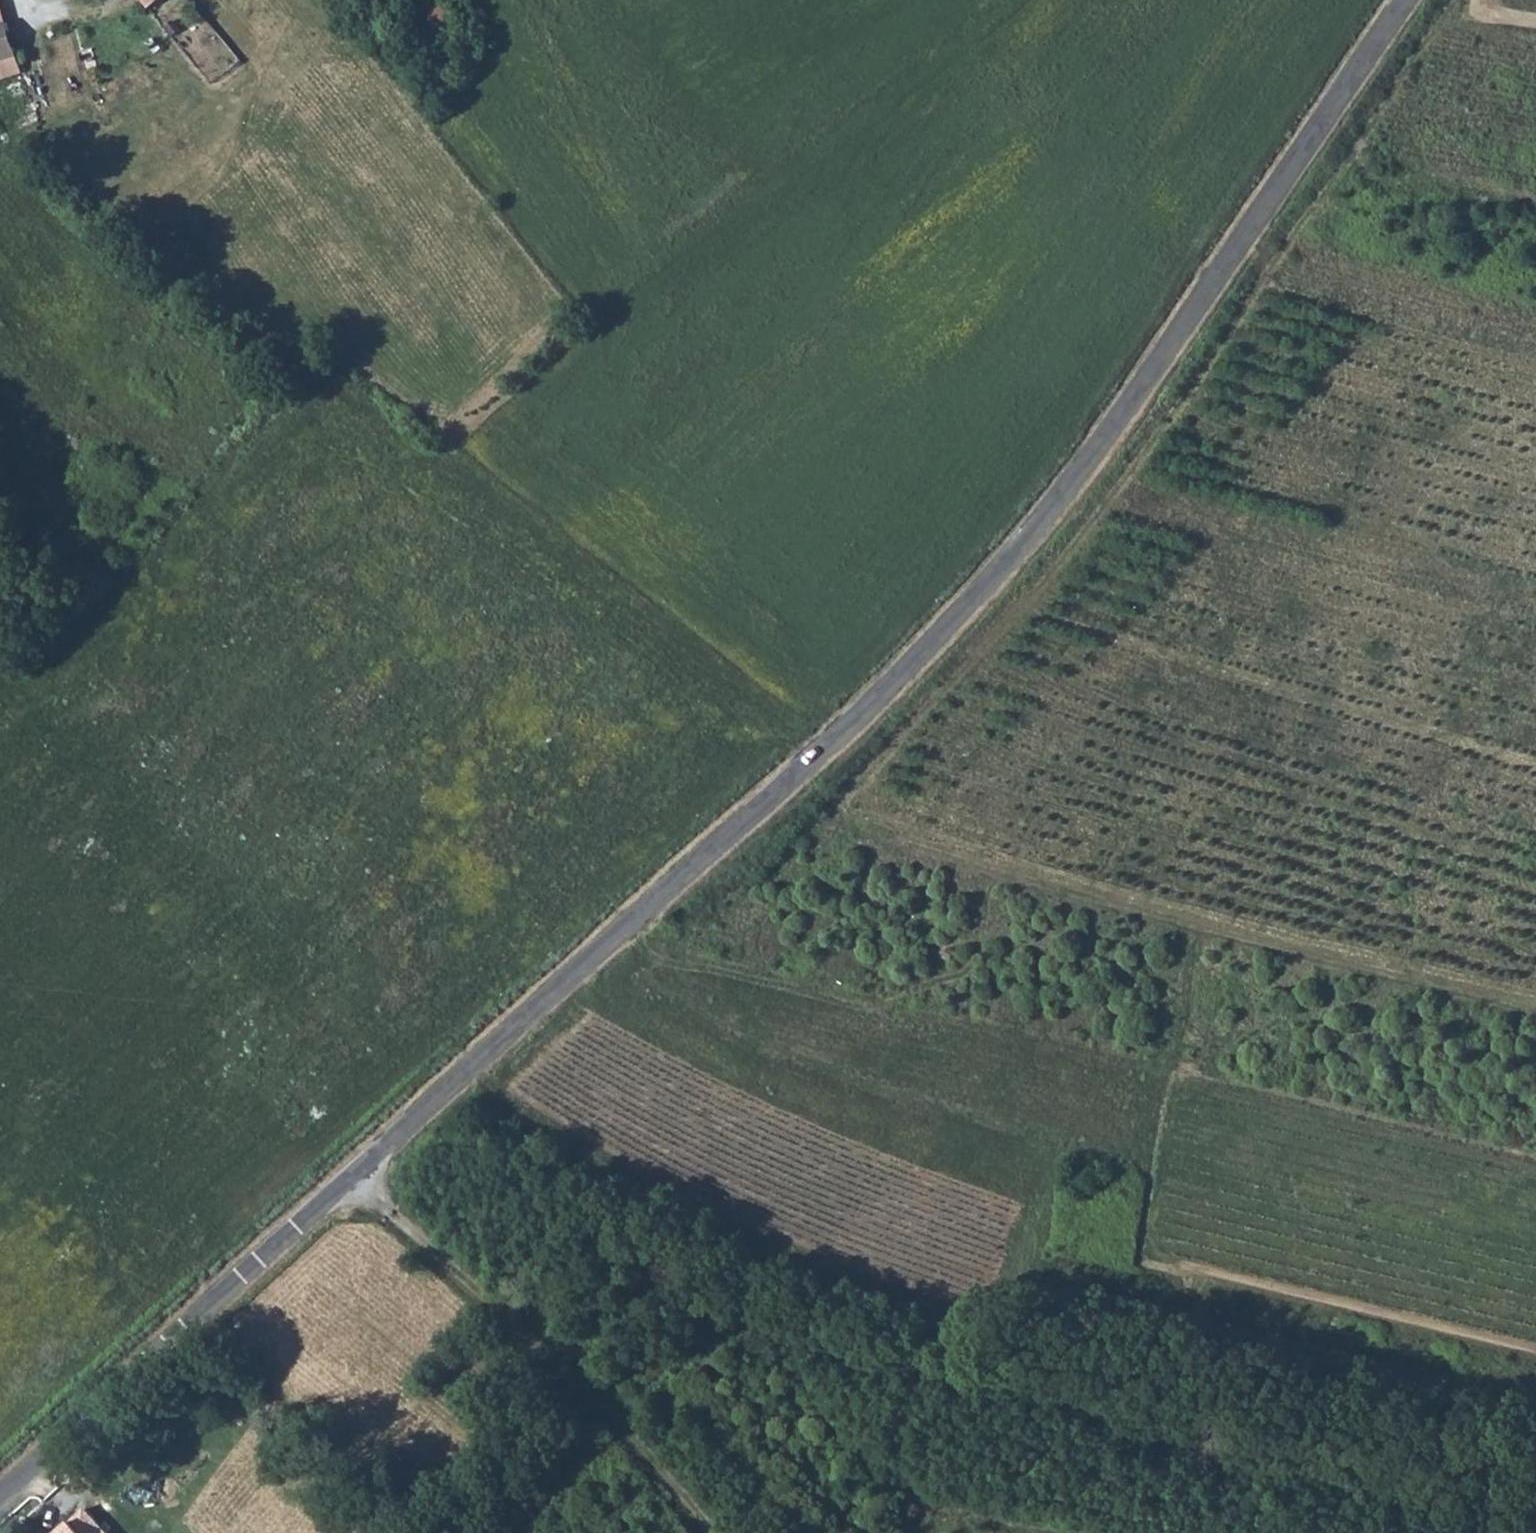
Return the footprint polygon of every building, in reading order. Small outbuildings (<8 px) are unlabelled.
[(150,9),(162,0),(143,0),(150,9)] [(0,26),(0,62),(18,57),(8,24),(0,26)] [(18,57),(0,62),(0,79),(23,73),(18,57)] [(114,1528),(86,1498),(47,1532),(108,1532),(114,1528)]
